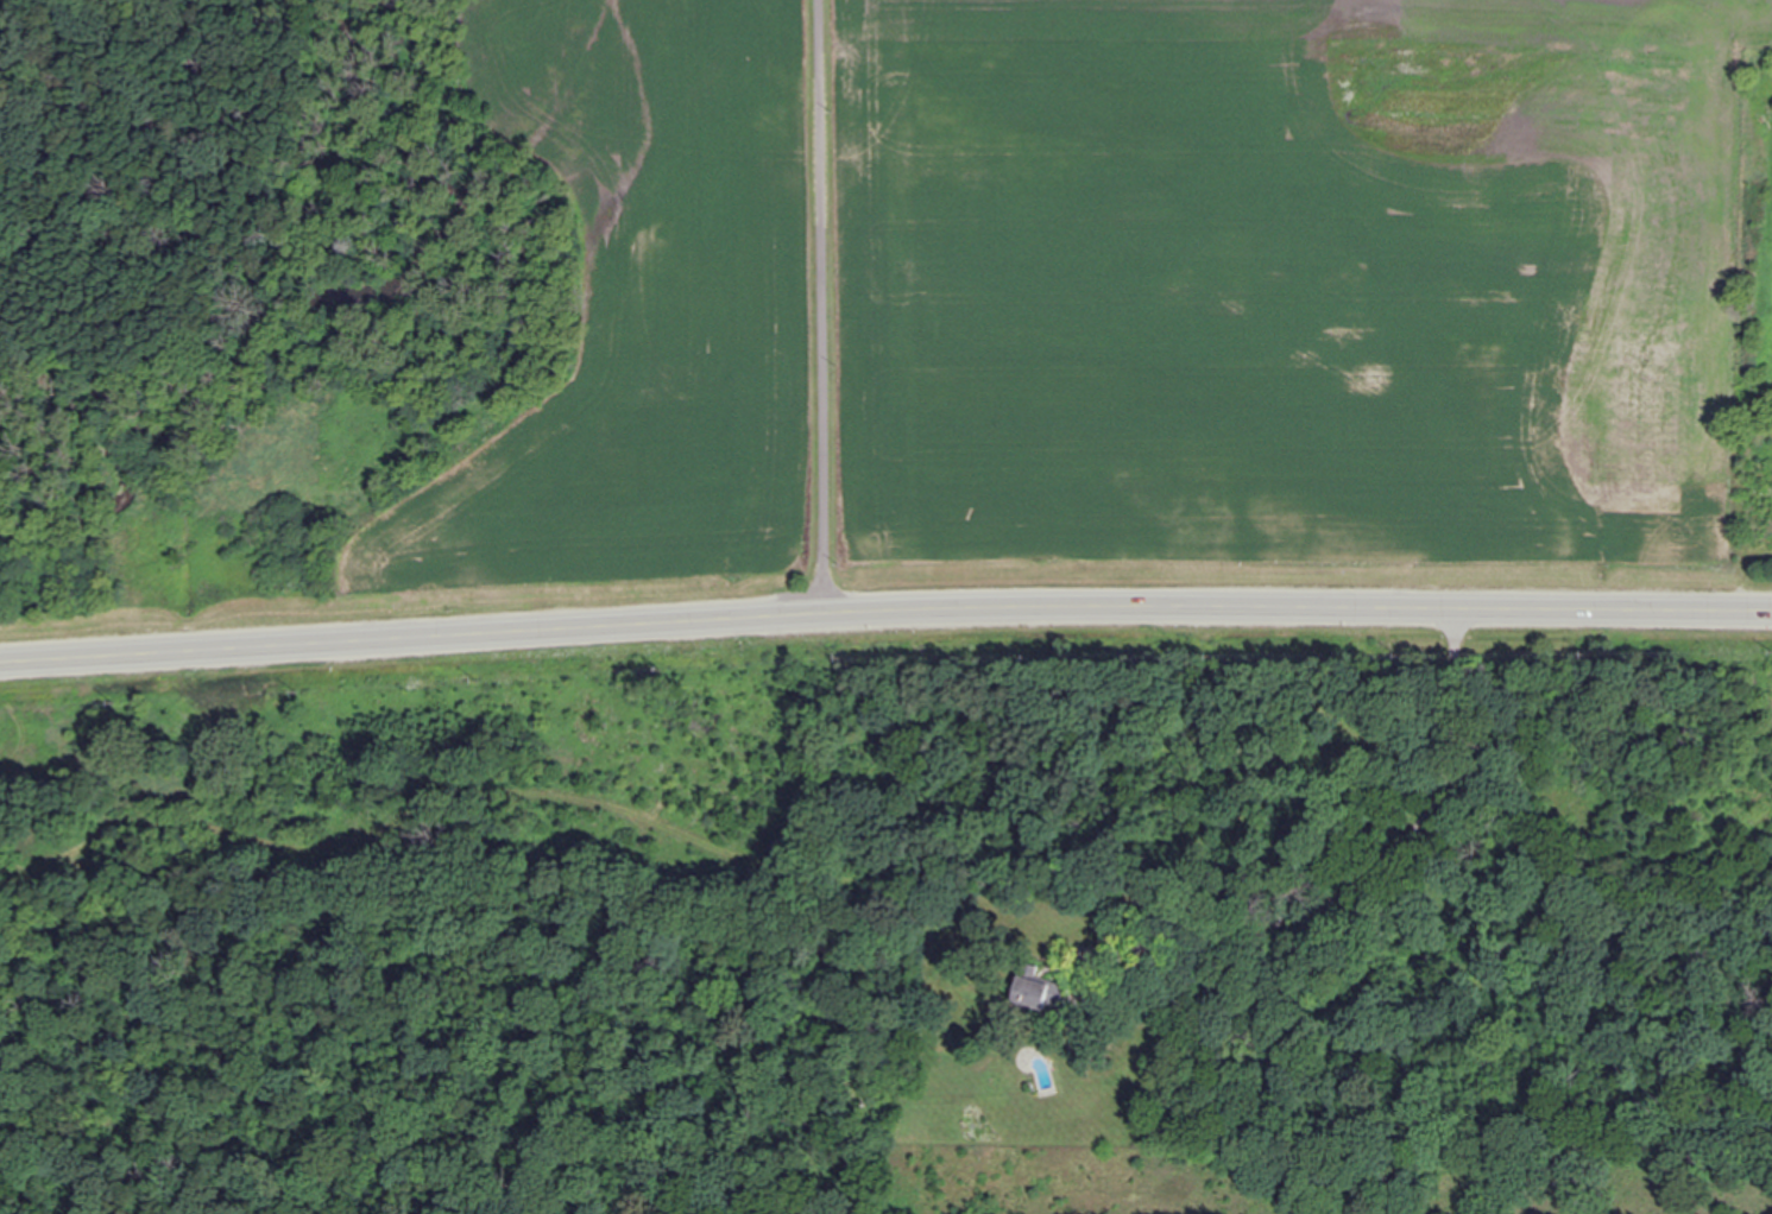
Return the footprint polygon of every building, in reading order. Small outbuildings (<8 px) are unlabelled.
[(1039,982),(1037,971),(1015,973),(1019,1010),(1051,1006),(1048,980),(1039,982)]
